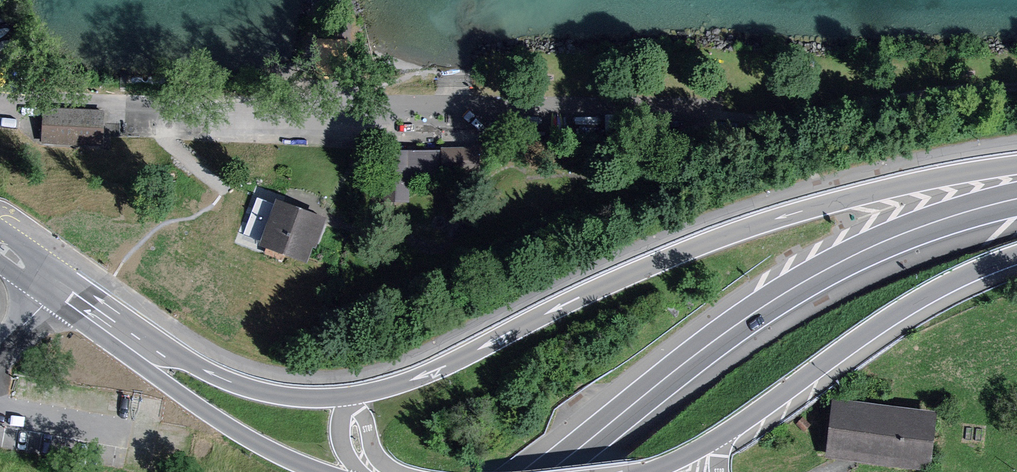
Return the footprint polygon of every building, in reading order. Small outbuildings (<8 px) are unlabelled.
[(105,144),(107,107),(44,105),(43,142),(105,144)] [(407,147),(407,171),(481,172),(482,146),(407,146),(407,147)] [(407,171),(407,147),(382,147),(382,184),(407,184),(407,171)] [(329,212),(278,193),(260,241),(308,259),(314,243),(336,251),(345,226),(326,219),(329,212)] [(924,462),(929,418),(832,406),(826,450),(924,462)] [(796,422),(805,430),(812,422),(803,414),(796,422)]
